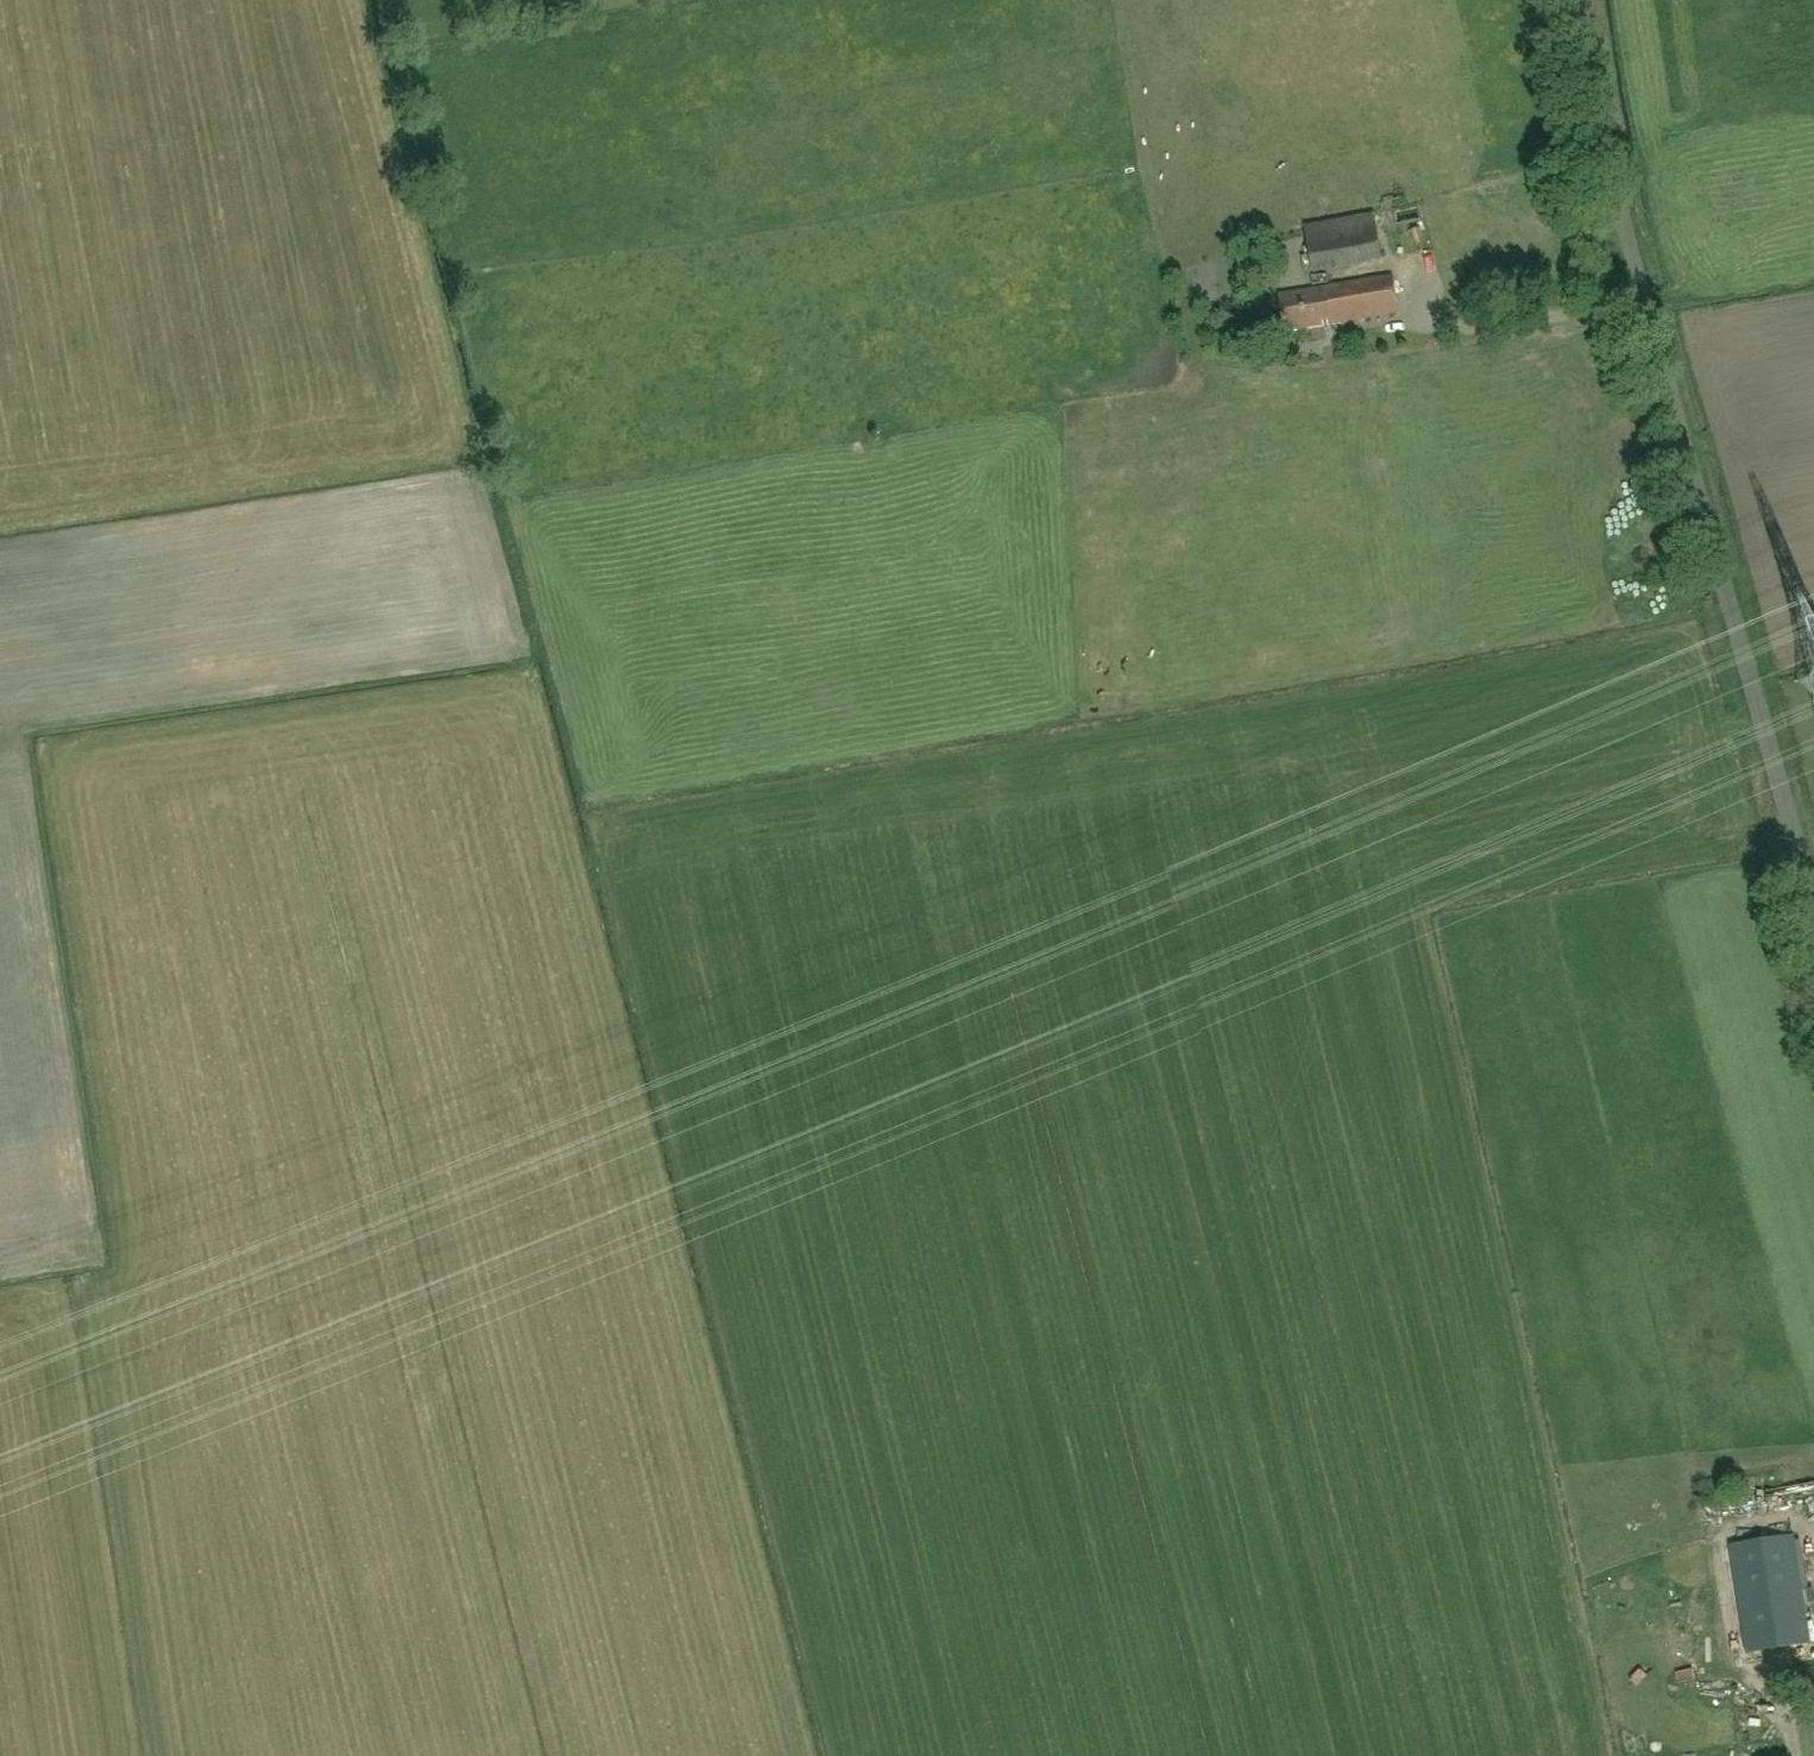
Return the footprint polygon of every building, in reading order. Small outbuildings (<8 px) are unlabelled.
[(1375,213),(1305,227),(1309,255),(1302,256),(1304,271),(1311,270),(1311,273),(1382,262),(1375,213)] [(1400,314),(1394,276),(1280,294),(1286,332),(1400,314)] [(1801,1487),(1803,1502),(1813,1500),(1813,1485),(1801,1487)] [(1793,1537),(1730,1547),(1746,1653),(1810,1643),(1793,1537)]
